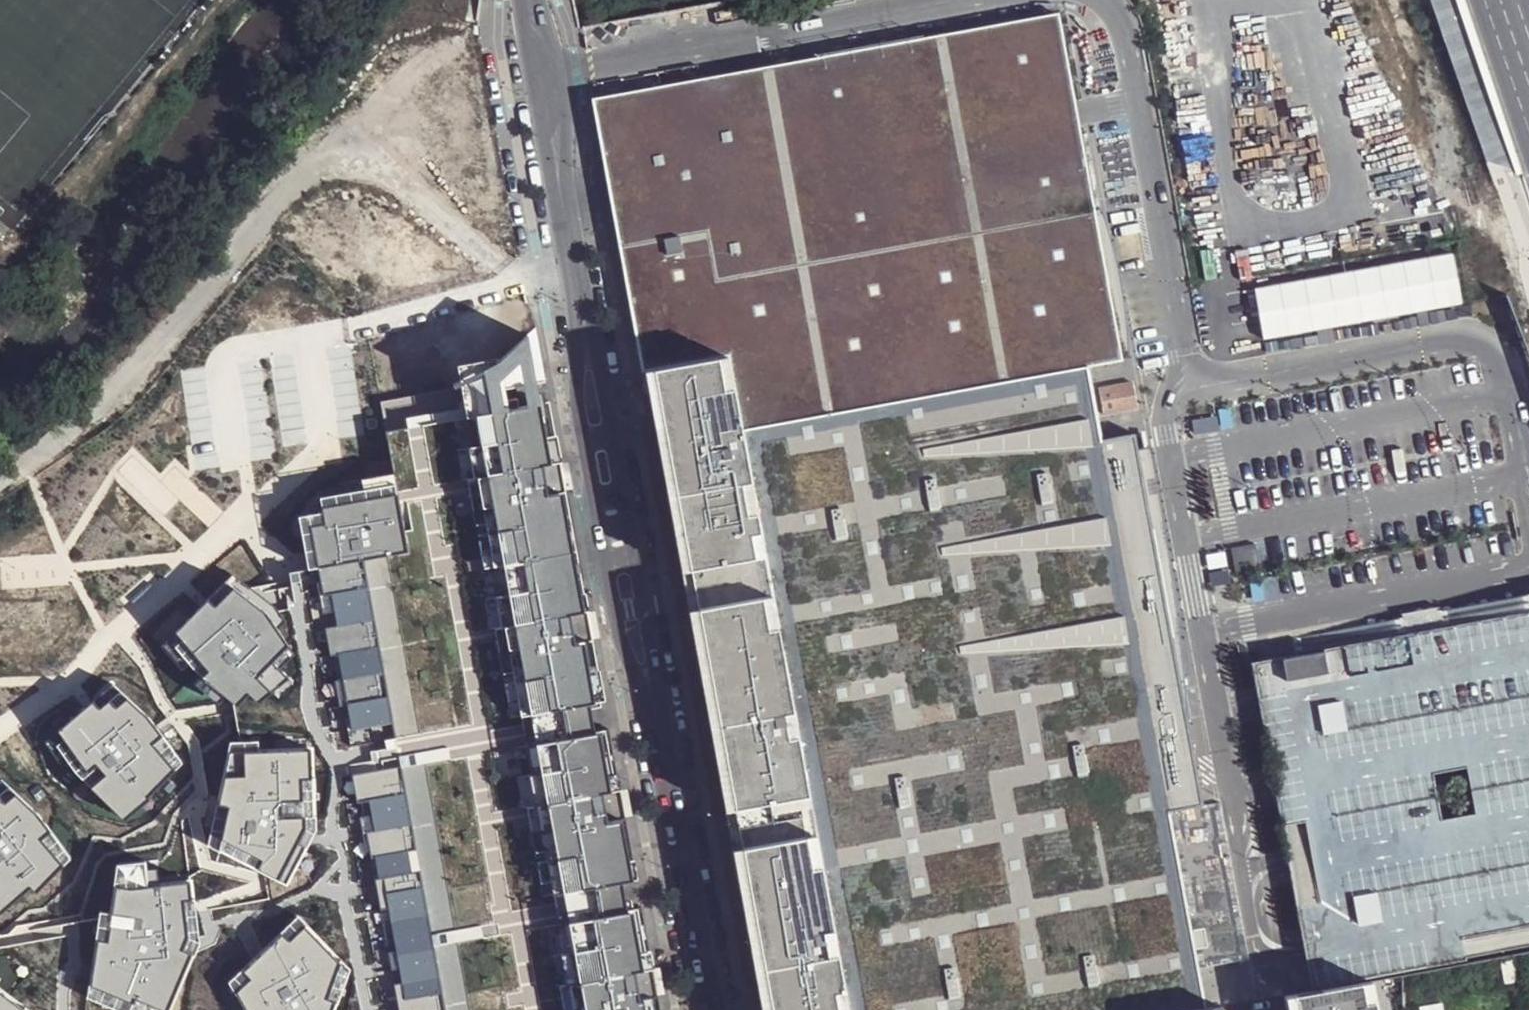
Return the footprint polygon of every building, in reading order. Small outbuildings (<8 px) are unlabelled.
[(1054,11),(590,98),(617,245),(693,230),(702,279),(1090,207),(1054,11)] [(617,245),(639,370),(726,354),(846,1009),(1185,1009),(1203,1007),(1192,947),(1205,945),(1201,926),(1188,928),(1167,810),(1200,804),(1167,630),(1134,635),(1117,539),(1149,533),(1131,433),(1099,439),(1085,365),(1119,358),(1090,207),(702,279),(693,230),(617,245)] [(757,1009),(846,1009),(726,354),(639,370),(757,1009)] [(1112,411),(1134,409),(1131,382),(1110,384),(1112,411)] [(653,995),(638,998),(633,969),(648,967),(637,906),(622,909),(617,880),(631,878),(605,729),(591,732),(585,702),(600,700),(579,585),(546,402),(462,418),(456,385),(382,398),(392,460),(410,549),(365,557),(369,574),(447,1009),(656,1009),(653,995)] [(410,549),(392,460),(360,466),(362,476),(316,484),(319,497),(296,501),(316,584),(369,574),(365,557),(410,549)] [(270,639),(285,626),(270,596),(233,567),(214,588),(206,577),(162,625),(193,665),(203,657),(236,684),(248,669),(260,680),(282,654),(270,639)] [(1250,661),(1258,704),(1272,783),(1286,860),(1304,958),(1310,985),(1528,945),(1528,609),(1250,661)] [(115,676),(53,731),(118,810),(179,750),(162,732),(167,724),(115,676)] [(315,737),(228,733),(227,764),(200,839),(286,878),(318,815),(315,737)] [(6,900),(30,880),(36,885),(63,857),(39,834),(49,825),(40,809),(6,782),(0,787),(0,895),(6,900)] [(113,859),(112,879),(100,877),(88,974),(132,991),(126,1000),(148,1009),(161,1009),(195,940),(188,875),(160,878),(158,856),(113,859)] [(226,971),(256,1009),(326,1009),(348,957),(297,904),(226,971)] [(37,1001),(0,975),(0,1009),(36,1009),(37,1001)] [(1282,993),(1286,1009),(1369,1009),(1363,978),(1282,993)]
